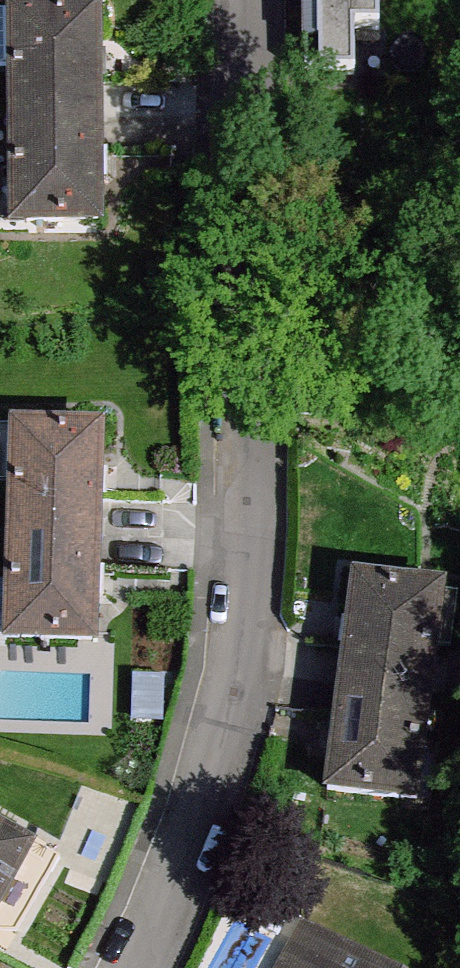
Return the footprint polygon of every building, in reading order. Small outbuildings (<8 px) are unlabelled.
[(305,75),(354,75),(354,31),(378,31),(379,0),(305,0),(305,75)] [(95,11),(12,13),(11,223),(96,222),(96,150),(96,116),(96,80),(95,11)] [(99,431),(16,429),(12,533),(95,537),(96,503),(99,431)] [(94,571),(95,537),(12,533),(8,638),(91,641),(94,571)] [(344,684),(426,695),(433,641),(452,644),(459,593),(357,580),(348,648),(344,684)] [(159,719),(162,680),(136,678),(135,718),(159,719)] [(426,695),(344,684),(339,721),(330,788),(431,801),(437,747),(420,744),(426,695)] [(31,847),(0,830),(0,900),(31,847)] [(305,930),(284,967),(374,967),(305,930)]
